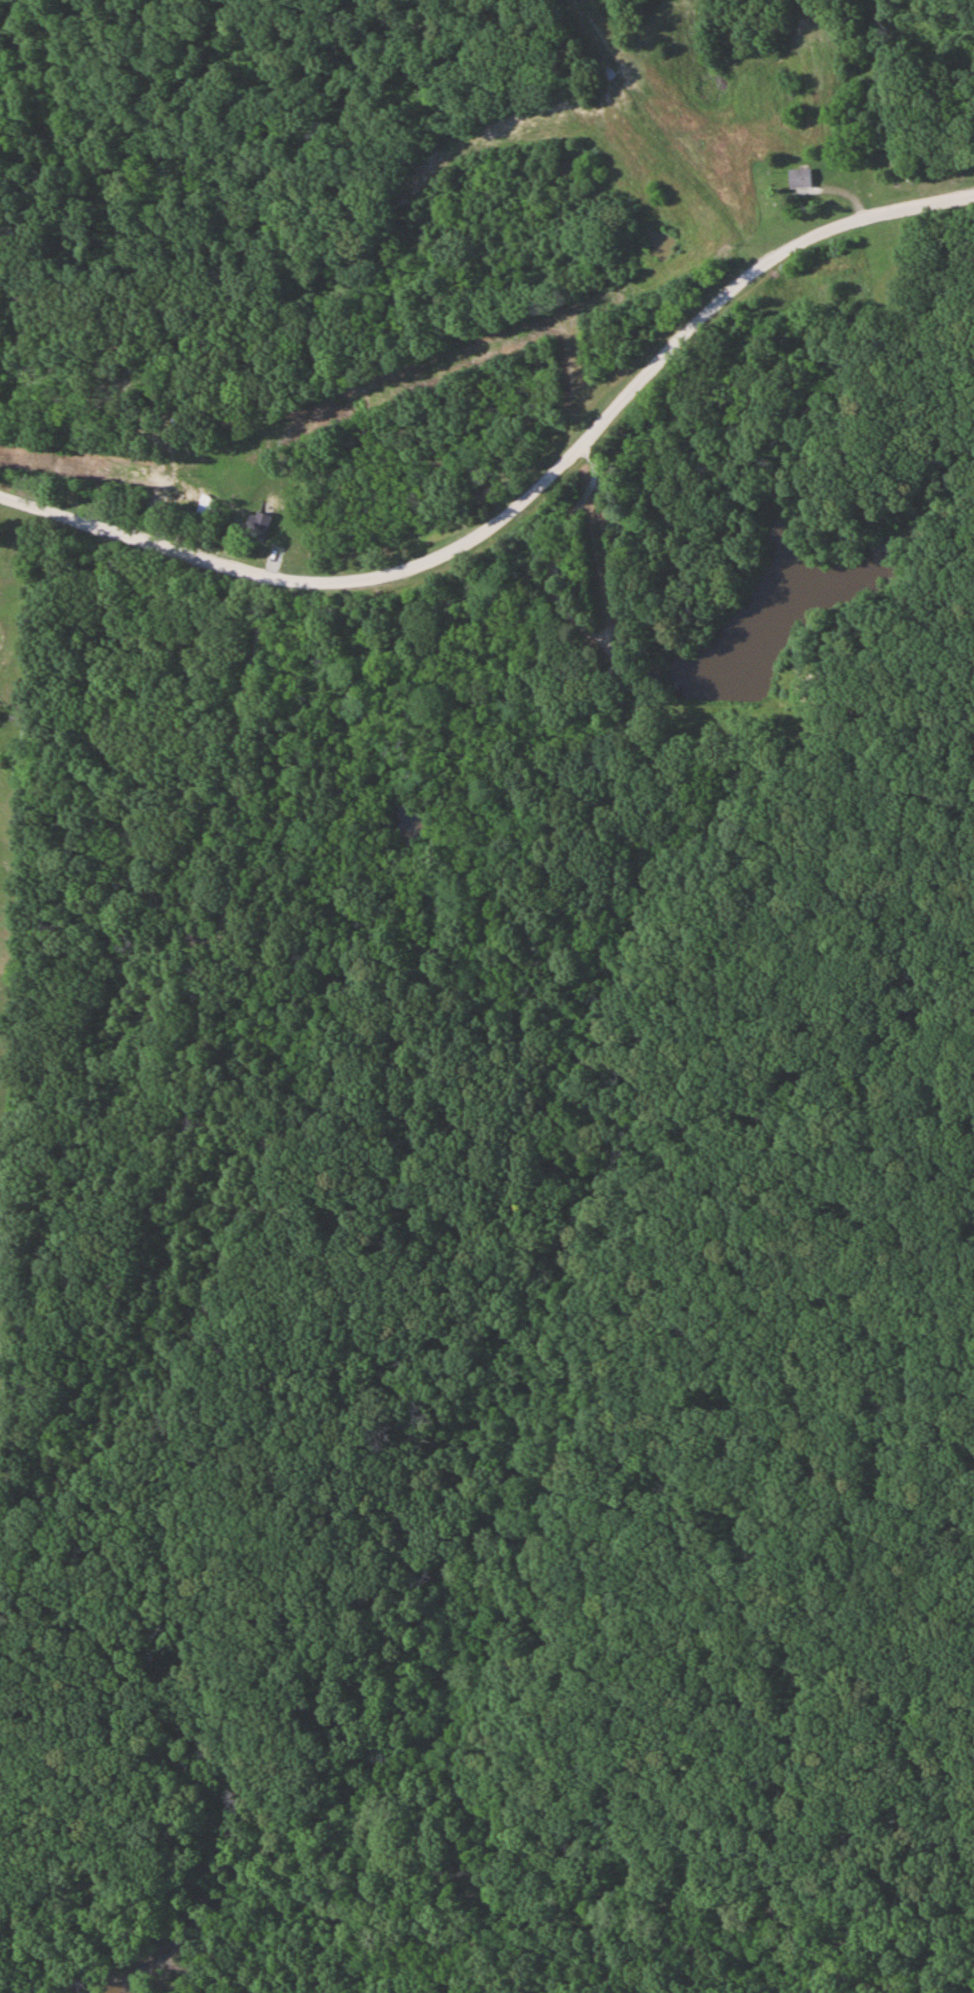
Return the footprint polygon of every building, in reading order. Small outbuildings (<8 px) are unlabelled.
[(788,169),(788,187),(811,187),(811,169),(788,169)] [(270,520),(235,506),(227,527),(262,540),(270,520)]
